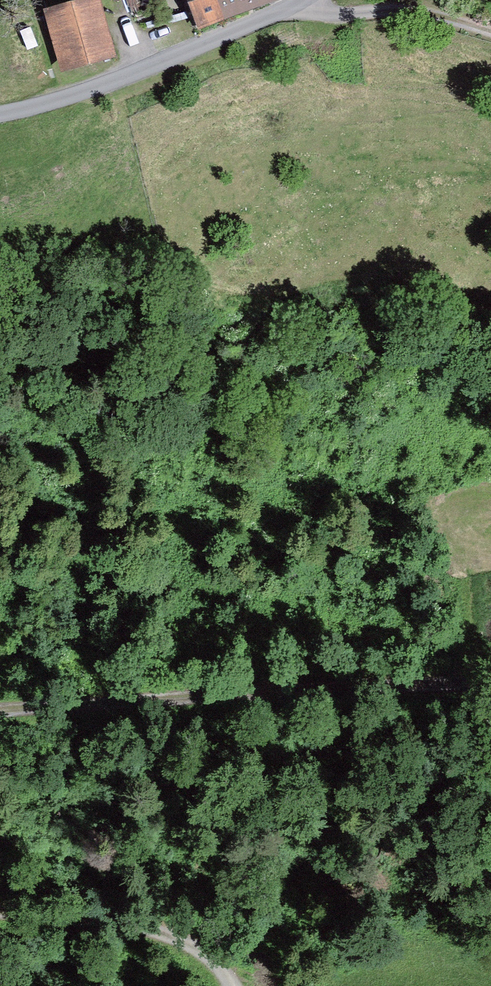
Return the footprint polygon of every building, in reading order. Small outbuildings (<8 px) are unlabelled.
[(191,32),(284,0),(180,0),(191,32)] [(44,16),(62,76),(112,61),(94,1),(44,16)]
